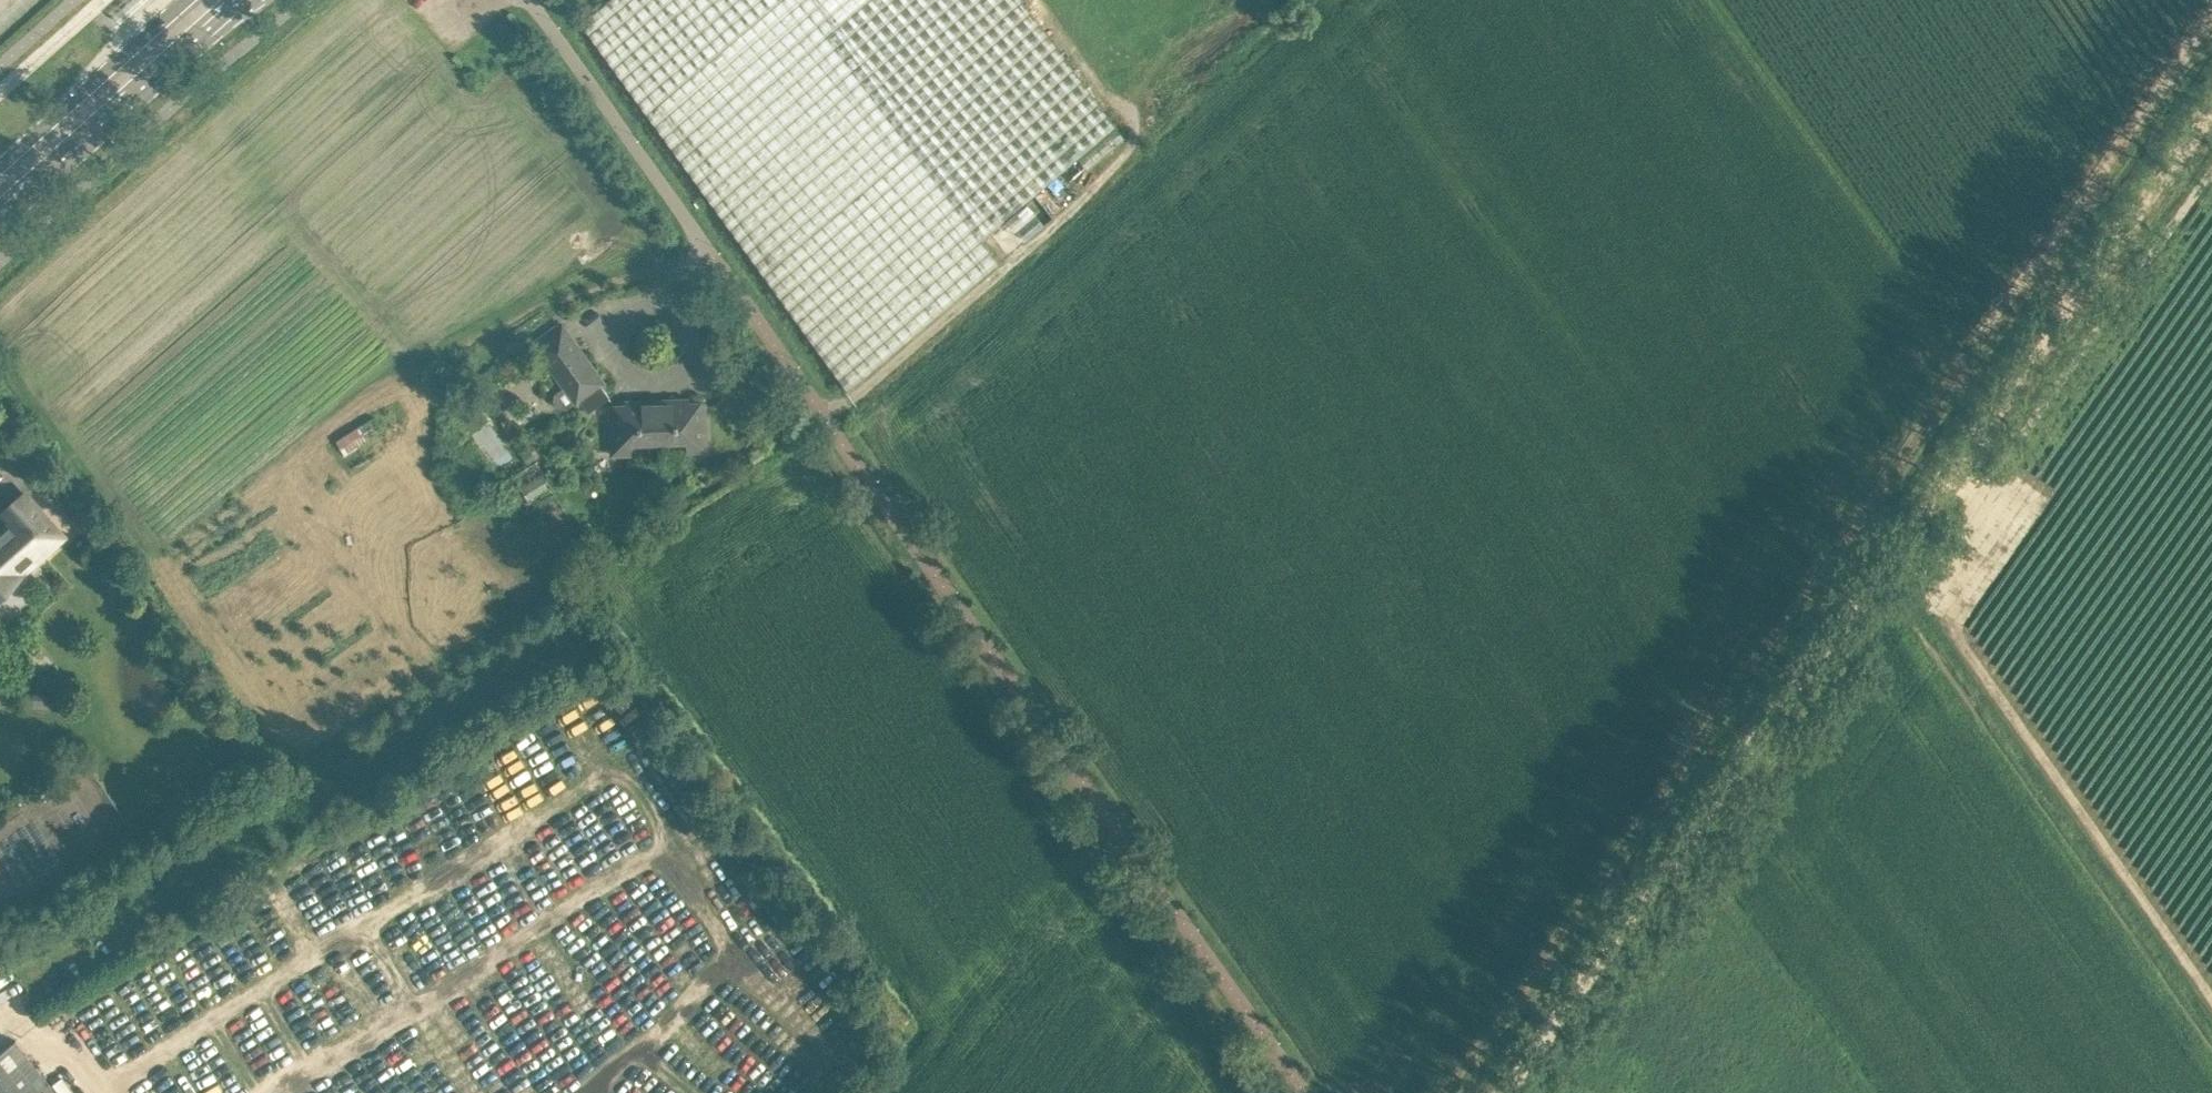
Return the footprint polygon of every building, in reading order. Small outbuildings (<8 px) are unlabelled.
[(587,18),(582,22),(848,390),(1000,262),(982,238),(1007,217),(1009,219),(1024,239),(1044,222),(1027,203),(1026,201),(1078,157),(1087,167),(1123,136),(1025,0),(608,0),(587,18)] [(607,394),(601,387),(605,385),(561,323),(535,341),(566,385),(556,392),(554,399),(559,406),(567,407),(577,400),(585,411),(607,394)] [(688,399),(658,400),(659,440),(705,439),(705,425),(704,403),(688,403),(688,399)] [(627,405),(611,406),(612,428),(613,442),(659,440),(658,400),(627,401),(627,405)] [(347,453),(383,430),(374,416),(336,440),(336,439),(325,446),(335,462),(347,454),(347,453)] [(770,452),(764,442),(748,451),(754,462),(770,452)] [(514,474),(529,499),(552,487),(537,461),(514,474)] [(42,510),(27,493),(5,513),(12,521),(0,532),(0,592),(64,535),(42,510)] [(16,1039),(0,1052),(0,1092),(58,1092),(16,1039)]
